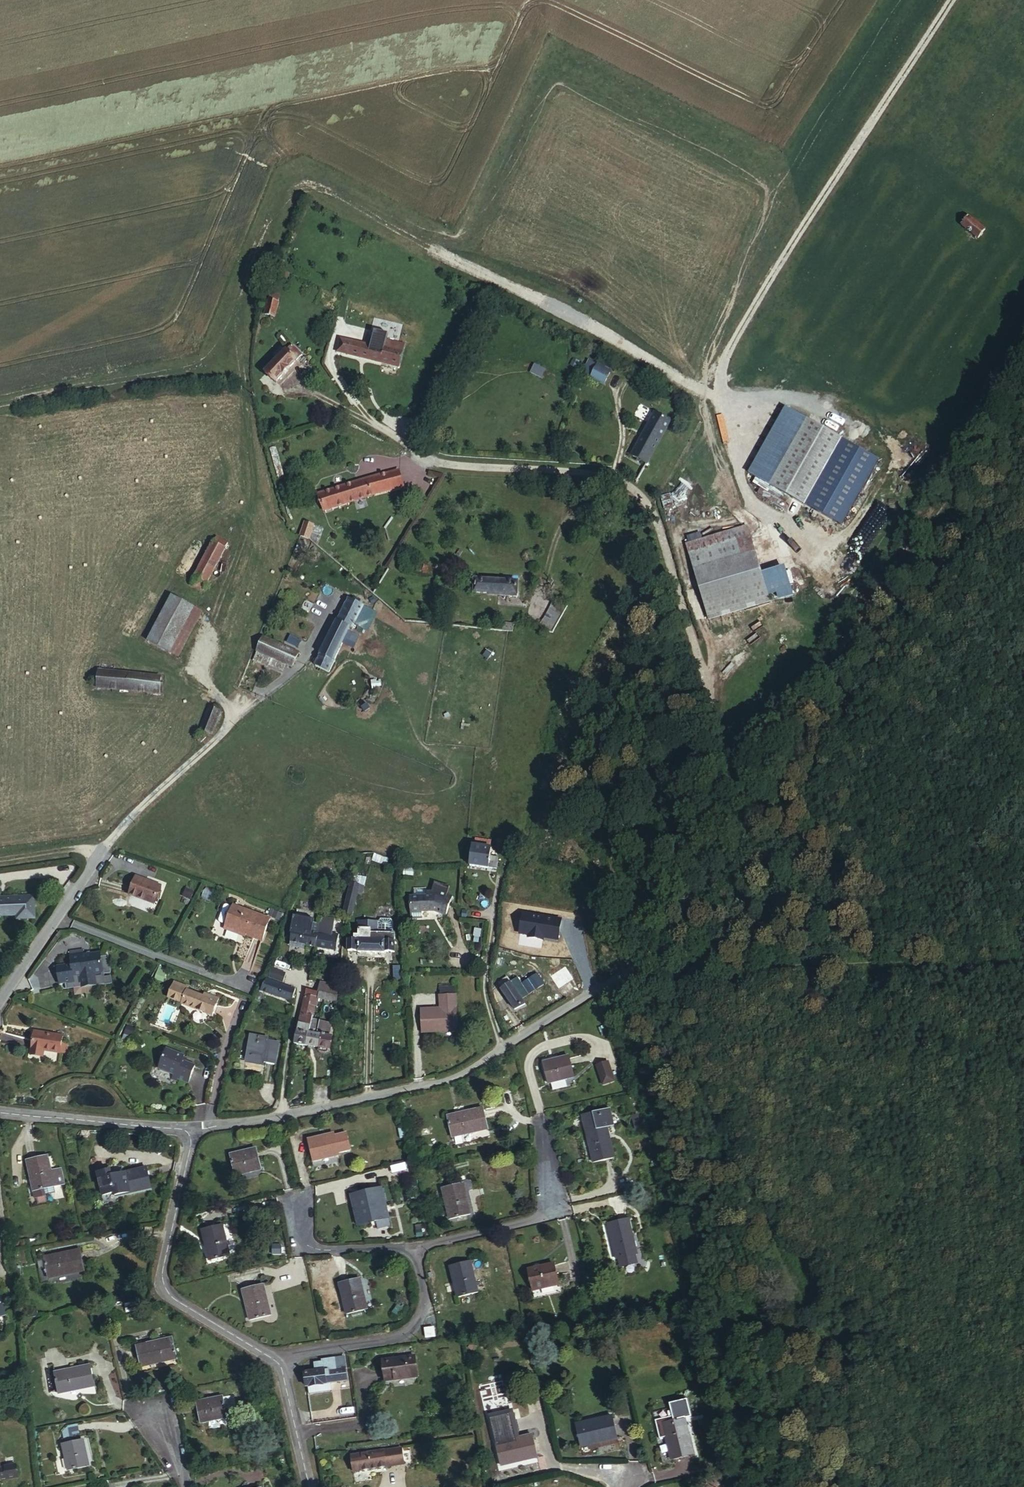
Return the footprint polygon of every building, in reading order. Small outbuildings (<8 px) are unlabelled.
[(986,226),(969,213),(961,222),(978,236),(986,226)] [(270,299),(268,304),(280,308),(282,303),(270,299)] [(280,308),(268,304),(265,314),(277,317),(280,308)] [(383,332),(385,324),(377,322),(375,330),(383,332)] [(338,350),(382,361),(385,349),(341,337),(338,350)] [(292,344),(266,371),(277,381),(302,354),(292,344)] [(385,349),(382,361),(399,366),(403,349),(386,345),(385,349)] [(605,385),(612,370),(588,359),(582,374),(605,385)] [(534,365),(531,373),(541,377),(544,369),(534,365)] [(742,465),(760,477),(805,416),(784,402),(742,465)] [(631,454),(647,462),(666,427),(671,420),(655,412),(631,454)] [(838,439),(805,416),(760,477),(795,501),(838,439)] [(603,457),(606,446),(586,442),(584,452),(603,457)] [(388,472),(392,490),(403,487),(398,469),(388,472)] [(318,493),(324,510),(392,490),(388,472),(318,493)] [(306,521),(301,535),(309,537),(314,524),(306,521)] [(700,582),(763,562),(754,530),(691,548),(700,582)] [(217,536),(192,583),(203,589),(228,542),(217,536)] [(763,562),(700,582),(712,623),(776,604),(769,580),(763,562)] [(792,573),(769,580),(776,604),(799,596),(792,573)] [(450,581),(438,579),(436,588),(449,590),(450,581)] [(489,594),(518,595),(519,581),(500,581),(475,580),(475,584),(474,592),(489,592),(489,594)] [(172,596),(149,640),(170,651),(194,607),(172,596)] [(349,597),(341,612),(357,619),(364,604),(349,597)] [(553,601),(537,628),(553,631),(566,609),(553,601)] [(357,619),(356,623),(365,627),(373,609),(364,604),(357,619)] [(320,654),(315,666),(329,673),(334,660),(346,637),(349,631),(352,626),(354,627),(357,619),(341,612),(320,654)] [(286,664),(292,666),(299,651),(264,636),(258,651),(259,652),(286,664)] [(283,670),(286,664),(259,652),(255,660),(269,667),(270,664),(283,670)] [(99,670),(97,687),(159,693),(160,677),(99,670)] [(201,729),(211,734),(212,733),(222,711),(210,706),(201,729)] [(203,732),(196,739),(200,743),(206,737),(203,732)] [(492,846),(473,844),(470,864),(497,867),(499,856),(490,855),(492,846)] [(137,875),(130,894),(155,903),(163,885),(137,875)] [(445,914),(453,895),(448,893),(451,885),(437,879),(433,889),(428,889),(428,886),(414,887),(414,895),(411,895),(412,916),(422,915),(421,910),(434,909),(445,914)] [(360,884),(352,882),(344,913),(352,915),(360,884)] [(4,914),(4,916),(15,916),(15,919),(33,919),(33,898),(4,898),(4,903),(0,903),(0,914),(4,914)] [(245,932),(262,938),(270,914),(234,901),(233,903),(227,901),(223,902),(218,917),(220,920),(226,922),(225,925),(245,932)] [(306,944),(317,946),(319,935),(312,934),(314,923),(295,919),(290,946),(301,948),(302,944),(306,944)] [(360,921),(359,933),(359,936),(355,936),(356,940),(349,940),(348,951),(358,950),(358,951),(385,952),(386,950),(395,951),(395,932),(392,932),(392,921),(390,919),(380,919),(378,921),(360,921)] [(332,935),(334,924),(322,922),(320,935),(326,936),(336,938),(336,936),(332,935)] [(245,932),(225,925),(224,928),(245,935),(245,932)] [(319,935),(317,946),(336,950),(338,938),(336,938),(326,936),(320,935),(319,935)] [(83,950),(71,952),(72,962),(58,964),(60,982),(68,981),(69,985),(85,983),(85,984),(97,982),(96,977),(95,972),(103,970),(101,951),(83,953),(83,950)] [(511,981),(518,977),(515,972),(510,975),(511,978),(510,979),(511,981)] [(522,997),(543,984),(537,974),(522,983),(518,977),(511,981),(517,991),(522,997)] [(501,983),(503,987),(511,981),(510,979),(511,978),(510,975),(502,980),(501,983)] [(264,985),(260,984),(259,988),(262,988),(261,991),(292,1000),(296,989),(266,979),(264,985)] [(332,995),(335,983),(321,980),(319,992),(332,995)] [(189,986),(176,981),(175,983),(183,986),(183,988),(188,990),(188,989),(189,986)] [(503,987),(502,988),(507,997),(517,991),(511,981),(503,987)] [(209,997),(204,995),(188,989),(188,990),(183,988),(183,986),(175,983),(169,996),(183,1001),(183,1002),(213,1014),(219,997),(211,994),(209,997)] [(336,1002),(337,996),(332,995),(319,992),(307,989),(306,995),(318,998),(336,1002)] [(515,1008),(525,1002),(522,997),(517,991),(507,997),(515,1008)] [(422,1008),(423,1029),(458,1027),(457,1007),(455,1007),(455,993),(443,993),(444,1009),(439,1010),(439,1007),(422,1008)] [(318,998),(306,995),(302,1010),(300,1024),(312,1026),(313,1019),(318,998)] [(255,999),(252,1006),(257,1008),(260,1001),(255,999)] [(313,1019),(312,1026),(319,1028),(320,1021),(313,1019)] [(300,1024),(298,1031),(311,1033),(317,1034),(318,1030),(319,1028),(312,1026),(300,1024)] [(35,1029),(32,1049),(45,1051),(45,1047),(61,1050),(61,1049),(63,1041),(64,1033),(35,1029)] [(295,1043),(309,1045),(311,1033),(298,1031),(295,1043)] [(311,1033),(309,1045),(328,1049),(331,1037),(325,1036),(317,1034),(311,1033)] [(251,1038),(248,1055),(250,1055),(248,1061),(254,1062),(255,1059),(276,1063),(279,1042),(268,1040),(268,1037),(253,1034),(252,1039),(251,1038)] [(185,1058),(186,1055),(187,1053),(169,1046),(161,1067),(178,1073),(177,1076),(190,1081),(197,1063),(188,1059),(185,1058)] [(544,1062),(548,1081),(574,1075),(569,1055),(544,1062)] [(596,1065),(602,1085),(616,1081),(609,1061),(596,1065)] [(448,1116),(452,1136),(488,1127),(483,1107),(448,1116)] [(583,1115),(587,1129),(607,1125),(613,1123),(609,1108),(583,1115)] [(607,1125),(587,1129),(595,1161),(614,1156),(607,1125)] [(309,1140),(313,1159),(339,1153),(334,1133),(309,1140)] [(231,1155),(236,1174),(261,1167),(257,1148),(231,1155)] [(28,1160),(35,1191),(55,1186),(51,1171),(48,1155),(28,1160)] [(109,1170),(98,1173),(103,1195),(115,1192),(116,1195),(152,1186),(147,1167),(111,1176),(109,1170)] [(51,1171),(55,1186),(66,1184),(62,1168),(51,1171)] [(443,1187),(451,1218),(470,1213),(462,1182),(443,1187)] [(353,1192),(360,1223),(377,1219),(389,1216),(381,1185),(353,1192)] [(55,1186),(35,1191),(36,1198),(47,1196),(47,1195),(56,1193),(55,1186)] [(350,1225),(360,1223),(353,1192),(343,1194),(350,1225)] [(389,1216),(377,1219),(378,1225),(390,1223),(389,1216)] [(609,1222),(618,1259),(638,1254),(629,1218),(609,1222)] [(202,1229),(210,1260),(229,1255),(222,1224),(202,1229)] [(45,1257),(48,1277),(84,1270),(80,1249),(45,1257)] [(451,1264),(459,1295),(479,1291),(471,1260),(451,1264)] [(528,1269),(533,1288),(559,1282),(554,1262),(528,1269)] [(340,1282),(348,1313),(367,1308),(359,1278),(340,1282)] [(244,1289),(251,1319),(271,1314),(263,1283),(244,1289)] [(36,1308),(29,1310),(31,1317),(38,1315),(36,1308)] [(425,1327),(427,1336),(435,1334),(434,1326),(425,1327)] [(136,1346),(141,1366),(177,1359),(173,1339),(136,1346)] [(420,1354),(387,1357),(389,1378),(423,1374),(420,1354)] [(316,1370),(306,1372),(308,1386),(331,1383),(331,1381),(338,1381),(336,1369),(335,1357),(322,1360),(322,1361),(315,1362),(316,1370)] [(55,1373),(58,1392),(94,1384),(90,1365),(55,1373)] [(344,1368),(336,1369),(338,1381),(345,1379),(344,1368)] [(331,1383),(308,1386),(309,1394),(332,1390),(331,1383)] [(196,1402),(200,1421),(227,1416),(223,1396),(196,1402)] [(660,1438),(667,1436),(663,1422),(673,1419),(672,1415),(655,1420),(660,1438)] [(577,1425),(582,1447),(618,1438),(613,1417),(577,1425)] [(663,1422),(667,1436),(672,1457),(693,1452),(684,1417),(673,1419),(663,1422)] [(496,1442),(501,1464),(537,1456),(533,1434),(496,1442)] [(63,1443),(68,1469),(88,1465),(82,1439),(63,1443)] [(388,1466),(396,1465),(405,1464),(403,1446),(394,1448),(386,1449),(388,1466)] [(353,1470),(388,1466),(386,1449),(350,1453),(353,1470)]
